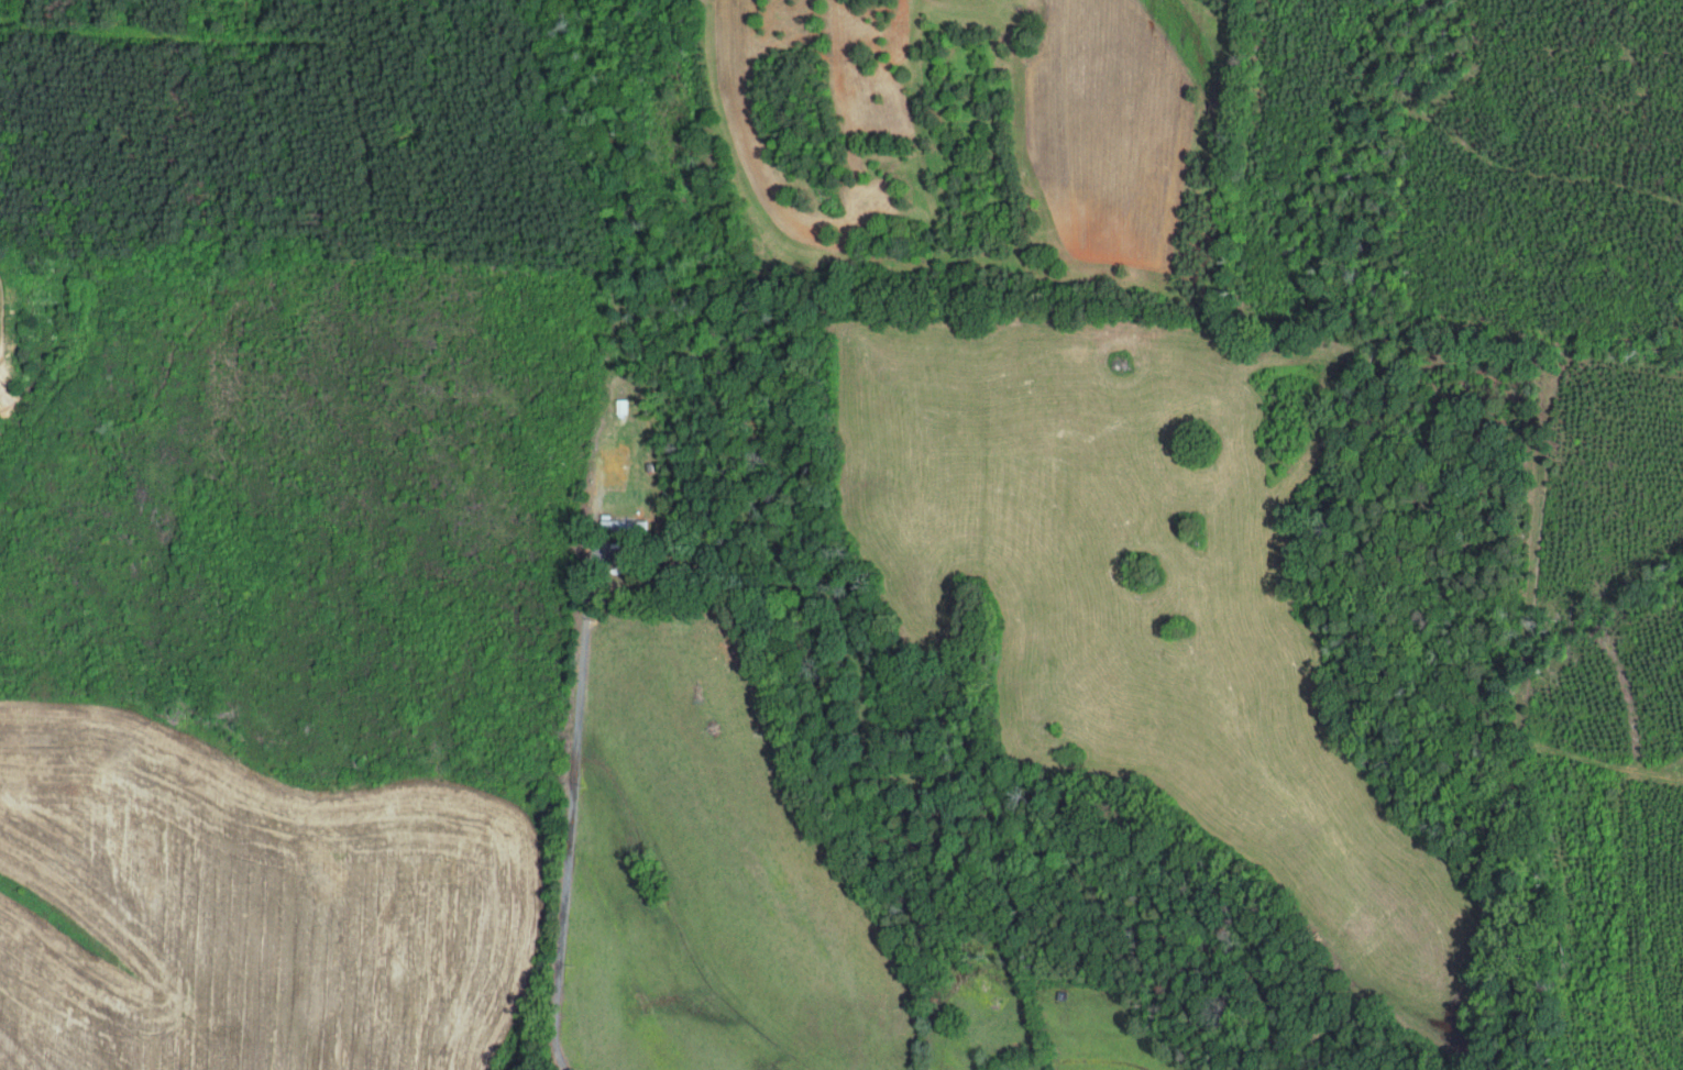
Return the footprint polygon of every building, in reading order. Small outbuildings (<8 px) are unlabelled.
[(625,413),(625,398),(616,398),(615,413),(625,413)] [(646,532),(646,518),(598,520),(599,533),(646,532)]
